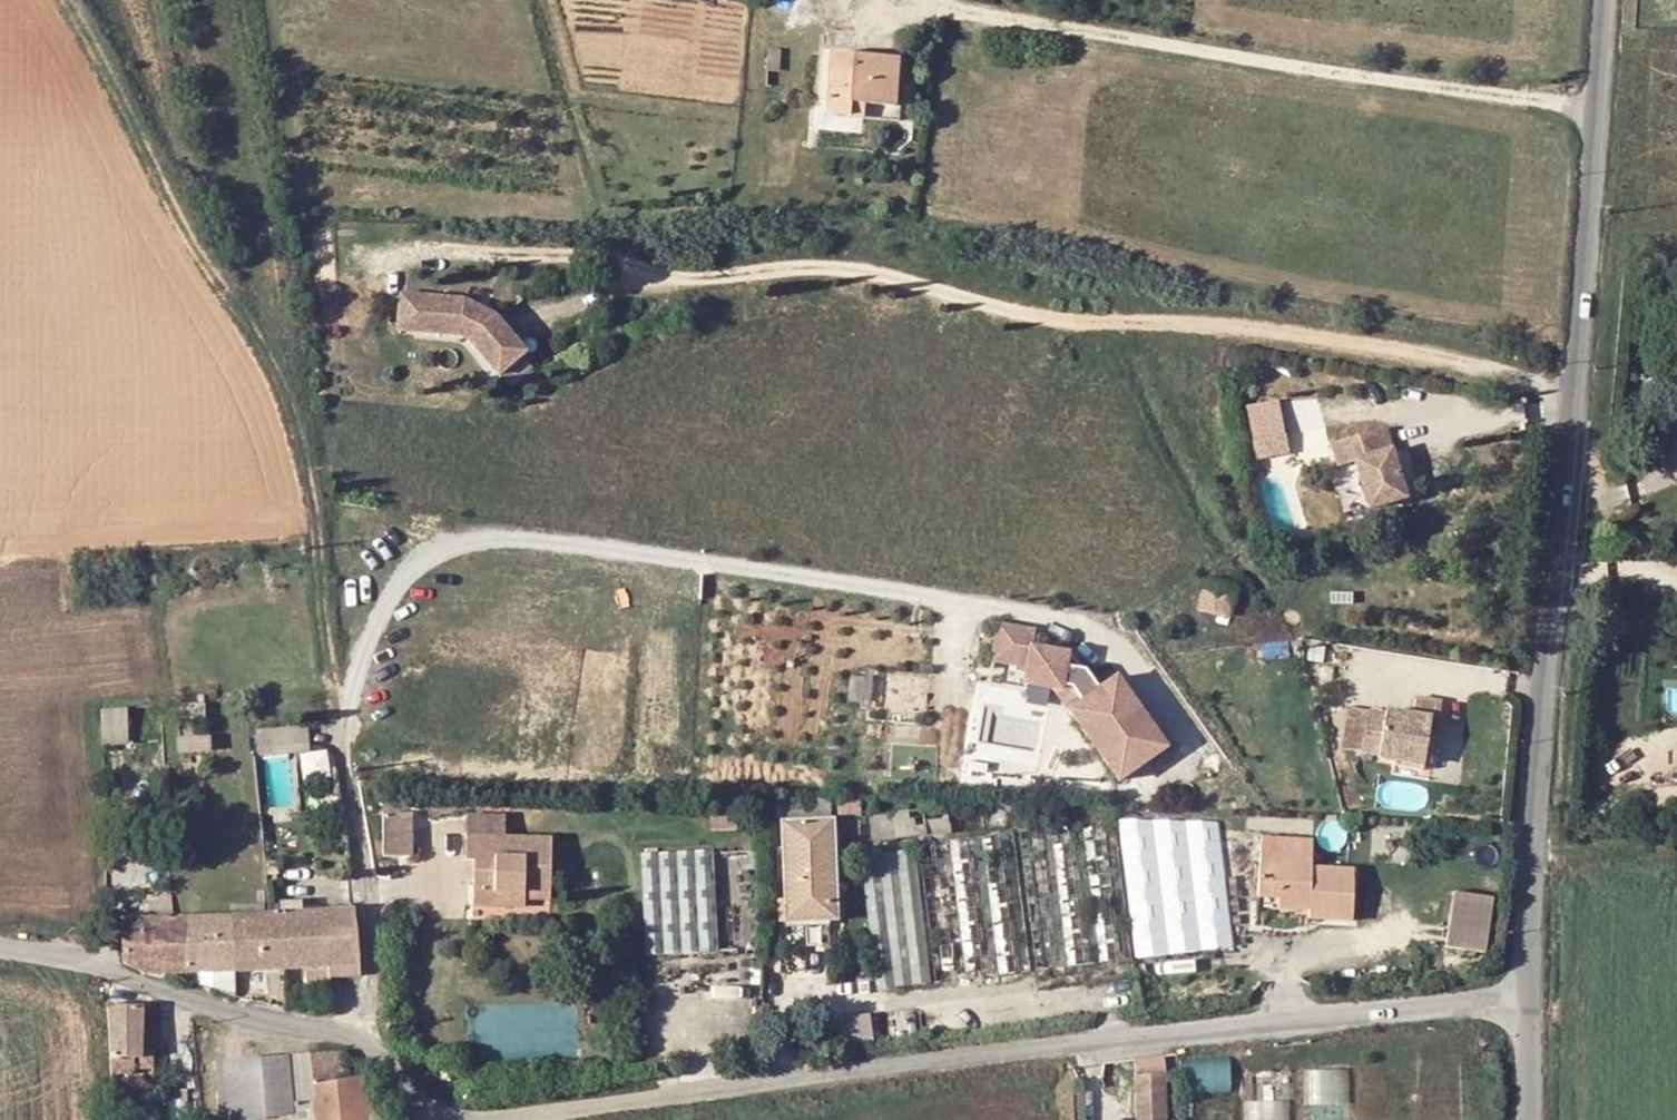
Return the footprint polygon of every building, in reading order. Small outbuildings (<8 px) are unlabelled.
[(785,109),(783,62),(770,62),(770,109),(785,109)] [(904,71),(833,68),(831,129),(857,130),(858,120),(902,121),(904,71)] [(400,289),(397,327),(455,332),(470,340),(498,373),(529,347),(499,311),(464,294),(400,289)] [(1357,520),(1394,509),(1373,438),(1320,454),(1325,471),(1341,467),(1357,520)] [(1277,462),(1274,444),(1241,450),(1244,468),(1277,462)] [(1186,628),(1218,632),(1223,601),(1191,597),(1186,628)] [(996,621),(990,661),(1025,666),(1022,685),(1055,690),(1119,782),(1172,745),(1120,670),(1099,684),(1087,666),(1066,663),(1069,646),(1037,642),(1039,627),(996,621)] [(99,705),(96,728),(122,720),(121,705),(99,705)] [(1380,769),(1409,771),(1411,755),(1412,742),(1423,743),(1427,709),(1401,706),(1398,722),(1370,719),(1366,761),(1365,766),(1380,769)] [(1350,718),(1346,759),(1366,761),(1370,719),(1350,718)] [(122,720),(96,728),(96,741),(122,741),(122,720)] [(1412,742),(1411,755),(1422,756),(1423,743),(1412,742)] [(307,781),(305,755),(257,759),(259,786),(307,781)] [(1379,776),(1408,778),(1409,771),(1380,769),(1379,776)] [(384,854),(413,854),(413,811),(384,811),(384,854)] [(923,813),(925,838),(951,835),(949,811),(923,813)] [(871,817),(873,841),(898,840),(897,816),(871,817)] [(842,928),(837,827),(783,829),(787,931),(842,928)] [(1125,828),(1139,963),(1234,953),(1221,829),(1125,828)] [(1130,962),(1117,830),(1026,837),(1038,970),(1130,962)] [(1353,898),(1347,871),(1312,869),(1312,840),(1261,837),(1258,881),(1278,883),(1276,897),(1279,897),(1279,909),(1311,911),(1311,919),(1352,921),(1353,898)] [(520,905),(519,894),(548,895),(550,840),(459,839),(459,866),(468,866),(468,908),(520,905)] [(1028,974),(1017,839),(922,848),(937,984),(1028,974)] [(715,847),(642,851),(648,952),(720,948),(715,847)] [(926,984),(912,849),(870,853),(883,988),(926,984)] [(1356,871),(1347,871),(1353,898),(1356,871)] [(1258,881),(1257,896),(1276,897),(1278,883),(1258,881)] [(337,893),(305,897),(313,966),(320,965),(322,981),(349,981),(337,893)] [(269,902),(276,969),(313,966),(305,897),(269,902)] [(219,910),(226,973),(276,969),(269,902),(243,905),(219,910)] [(219,910),(174,914),(178,976),(226,973),(219,910)] [(178,976),(174,914),(164,915),(115,917),(116,962),(134,980),(178,976)] [(1483,967),(1486,932),(1451,927),(1446,963),(1483,967)] [(108,1003),(109,1071),(134,1071),(134,1057),(143,1056),(142,1004),(108,1003)] [(347,1077),(345,1047),(312,1049),(314,1082),(347,1077)] [(290,1099),(314,1098),(314,1082),(312,1049),(286,1051),(290,1099)] [(286,1051),(260,1053),(264,1115),(288,1113),(291,1113),(290,1099),(286,1051)] [(222,1118),(264,1115),(260,1053),(219,1056),(222,1118)] [(1234,1088),(1232,1056),(1183,1059),(1185,1091),(1234,1088)] [(1158,1074),(1129,1075),(1130,1119),(1159,1119),(1158,1074)] [(366,1075),(347,1077),(314,1082),(314,1098),(290,1099),(291,1113),(288,1113),(288,1119),(369,1119),(366,1075)]
